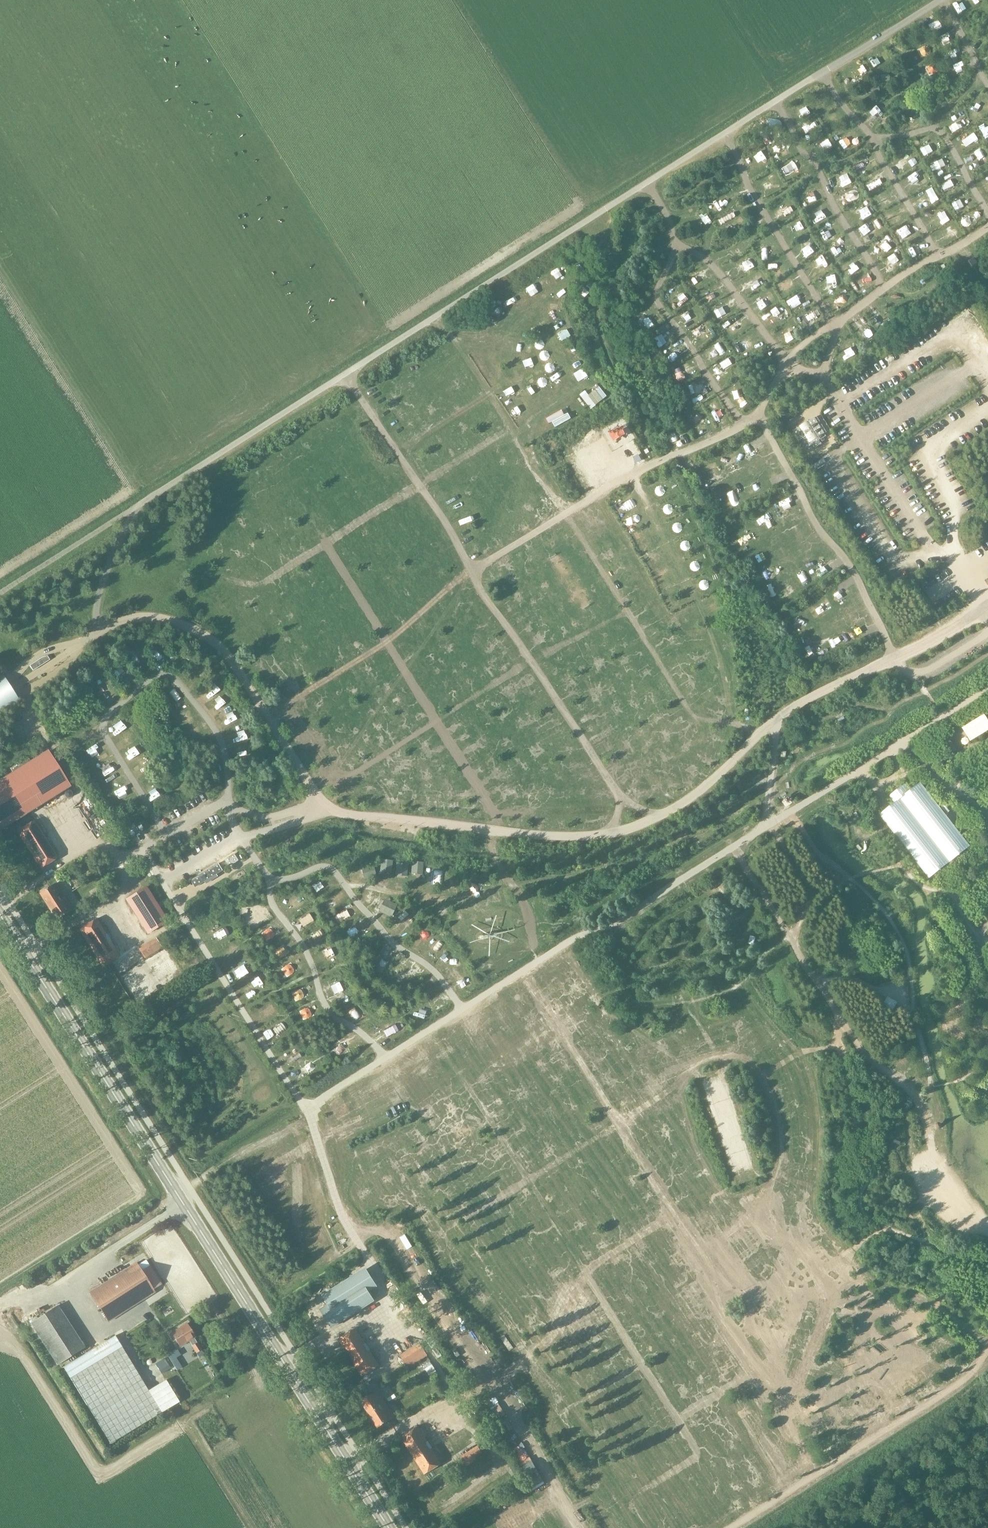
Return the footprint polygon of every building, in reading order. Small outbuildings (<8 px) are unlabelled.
[(941,578),(947,575),(943,568),(938,570),(941,578)] [(960,729),(969,743),(987,730),(987,723),(983,714),(960,729)] [(118,724),(110,728),(113,734),(121,730),(118,724)] [(1,829),(69,787),(49,753),(20,770),(17,765),(11,769),(14,774),(0,782),(0,827),(1,829)] [(894,803),(879,815),(929,878),(969,846),(919,783),(910,790),(905,784),(889,796),(894,803)] [(58,804),(65,803),(64,795),(56,797),(58,804)] [(137,818),(131,820),(135,827),(140,824),(137,818)] [(41,869),(58,858),(35,821),(17,831),(41,869)] [(237,862),(233,856),(226,861),(229,867),(237,862)] [(194,887),(221,871),(217,864),(190,881),(194,887)] [(48,907),(60,899),(57,894),(61,892),(56,883),(40,893),(48,907)] [(168,920),(160,908),(146,887),(128,899),(149,933),(160,925),(168,920)] [(73,910),(67,901),(64,896),(60,899),(48,907),(57,920),(73,910)] [(96,918),(79,929),(103,967),(120,956),(96,918)] [(156,938),(139,949),(145,959),(162,948),(156,938)] [(90,1292),(108,1322),(154,1292),(136,1263),(90,1292)] [(105,1269),(94,1275),(98,1282),(109,1275),(105,1269)] [(321,1310),(332,1327),(374,1300),(368,1291),(377,1286),(367,1270),(324,1296),(330,1305),(321,1310)] [(146,1301),(140,1303),(144,1313),(150,1310),(146,1301)] [(58,1365),(85,1348),(57,1306),(31,1323),(58,1365)] [(196,1353),(201,1350),(197,1342),(197,1343),(193,1338),(195,1337),(187,1324),(171,1333),(180,1346),(189,1341),(196,1353)] [(362,1376),(379,1365),(356,1328),(339,1339),(362,1376)] [(161,1413),(141,1379),(116,1336),(64,1366),(90,1410),(110,1444),(161,1413)] [(401,1356),(408,1367),(427,1355),(420,1344),(401,1356)] [(167,1363),(162,1357),(154,1363),(159,1369),(167,1363)] [(430,1359),(422,1364),(429,1375),(436,1370),(430,1359)] [(377,1391),(361,1401),(370,1414),(386,1404),(377,1391)] [(386,1404),(370,1414),(378,1428),(395,1418),(386,1404)] [(425,1475),(441,1464),(418,1427),(401,1437),(425,1475)] [(477,1446),(461,1457),(466,1466),(483,1455),(477,1446)]
